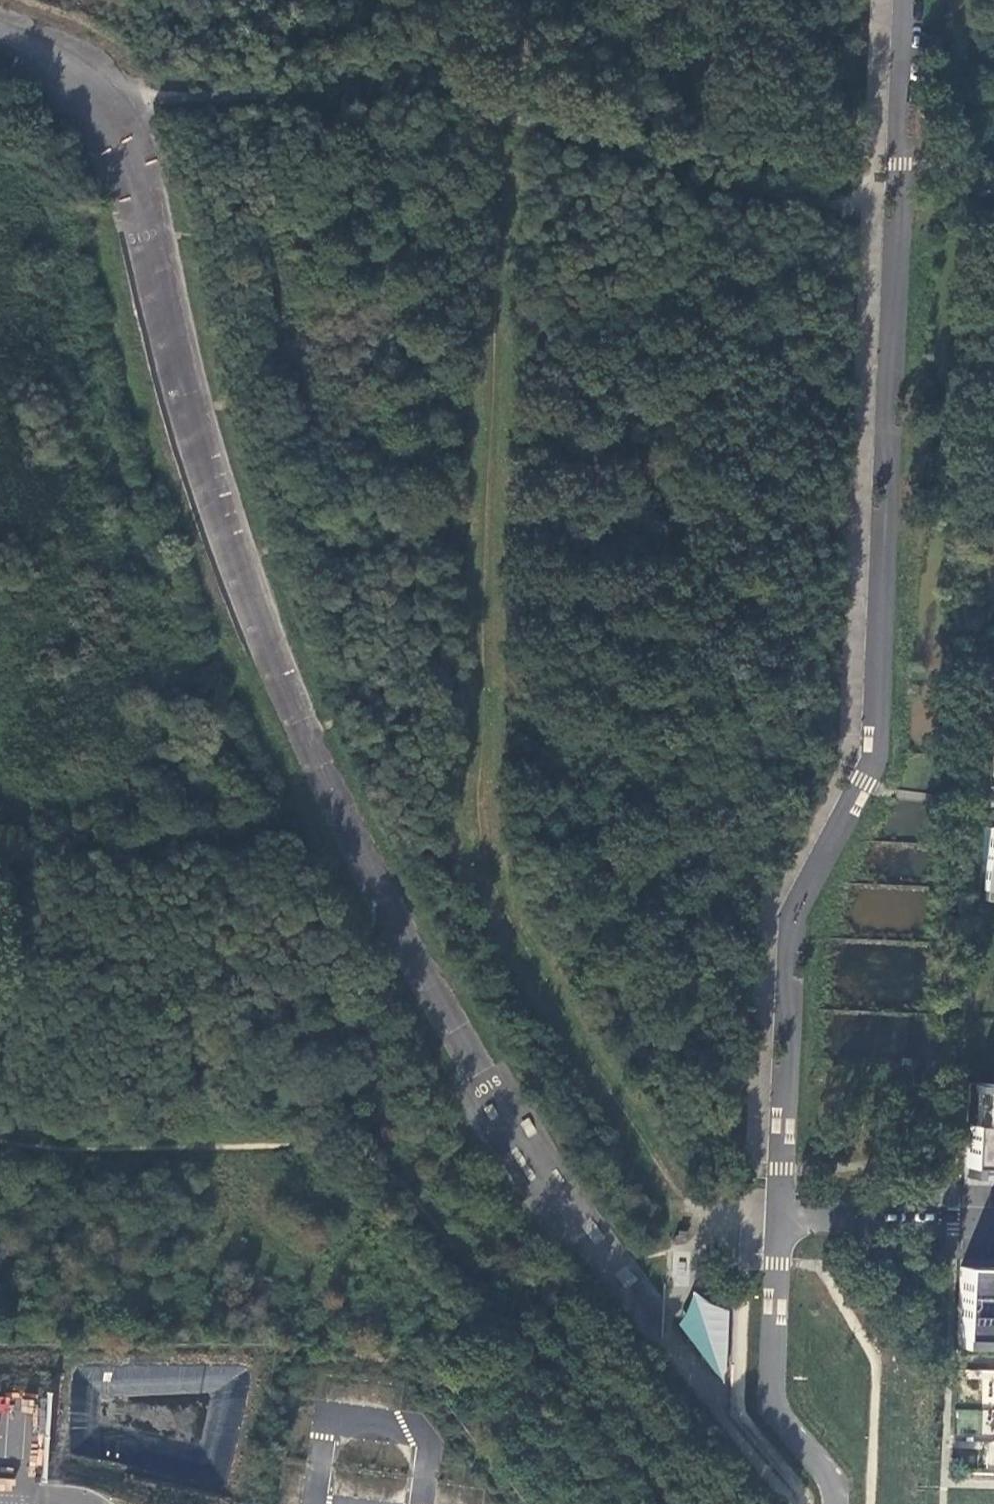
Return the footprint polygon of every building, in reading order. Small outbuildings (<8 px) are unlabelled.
[(991,828),(984,890),(993,892),(993,828),(991,828)] [(969,1083),(965,1168),(993,1168),(993,1084),(969,1083)] [(965,1168),(965,1178),(993,1178),(993,1168),(965,1168)] [(960,1267),(957,1339),(993,1340),(993,1268),(960,1267)] [(691,1296),(676,1323),(730,1394),(727,1310),(691,1296)]
